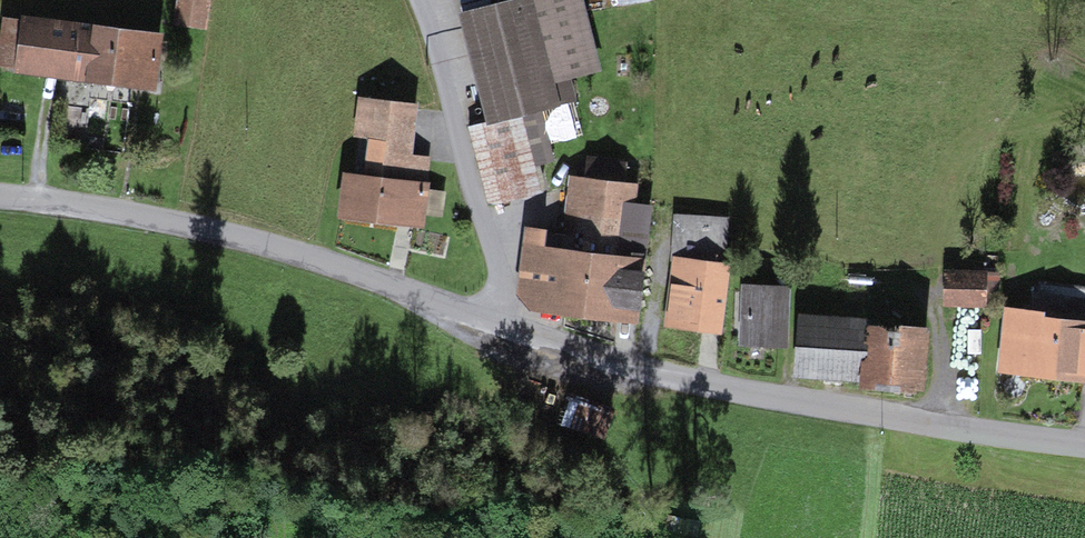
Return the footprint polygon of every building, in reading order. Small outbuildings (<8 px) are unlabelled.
[(176,20),(205,24),(208,0),(179,0),(176,20)] [(516,115),(573,100),(566,74),(591,67),(573,0),(515,0),(469,12),(496,120),(473,126),(493,202),(536,190),(516,115)] [(153,82),(158,41),(6,21),(0,62),(153,82)] [(428,159),(406,157),(412,108),(361,102),(358,133),(376,135),(371,179),(348,177),(343,211),(420,220),(428,159)] [(645,238),(649,207),(614,203),(618,165),(592,163),(589,185),(571,183),(567,230),(620,236),(645,238)] [(714,323),(720,324),(727,271),(719,270),(722,223),(680,221),(677,264),(667,321),(714,327),(714,323)] [(524,297),(638,310),(645,238),(620,236),(567,230),(566,236),(532,231),(524,297)] [(951,272),(949,304),(985,305),(987,274),(951,272)] [(987,274),(985,305),(997,306),(999,275),(987,274)] [(1082,363),(1084,364),(1084,290),(1039,285),(1036,317),(1011,314),(1004,363),(1081,372),(1082,363)] [(733,289),(731,338),(785,340),(787,291),(733,289)] [(847,327),(849,327),(849,324),(804,321),(800,370),(843,374),(847,327)] [(916,384),(920,333),(849,327),(847,327),(843,374),(842,378),(916,384)]
